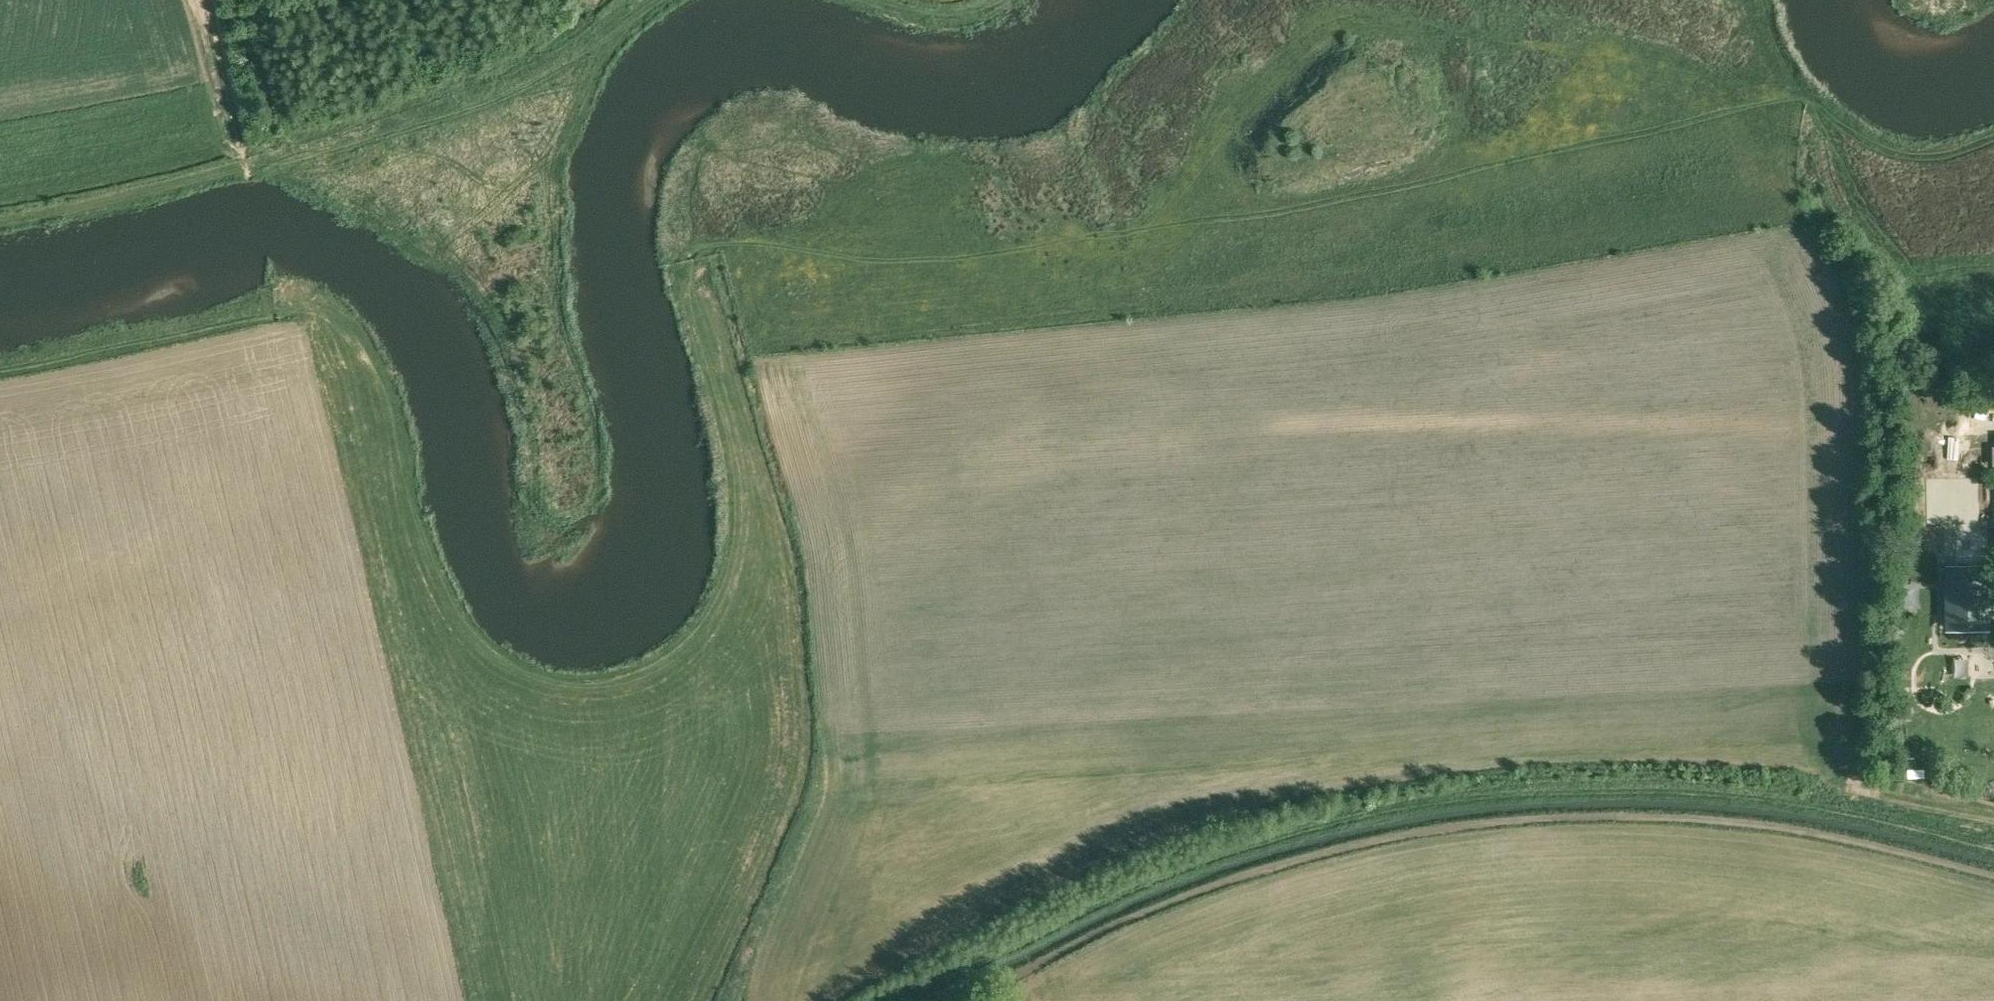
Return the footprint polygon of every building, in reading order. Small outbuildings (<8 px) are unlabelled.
[(1911,547),(1911,536),(1894,536),(1894,548),(1911,547)] [(1944,566),(1945,632),(1990,631),(1989,565),(1989,558),(1949,559),(1949,566),(1944,566)] [(1974,659),(1975,677),(1993,676),(1993,658),(1974,659)] [(1910,670),(1902,670),(1902,686),(1910,686),(1910,670)]
